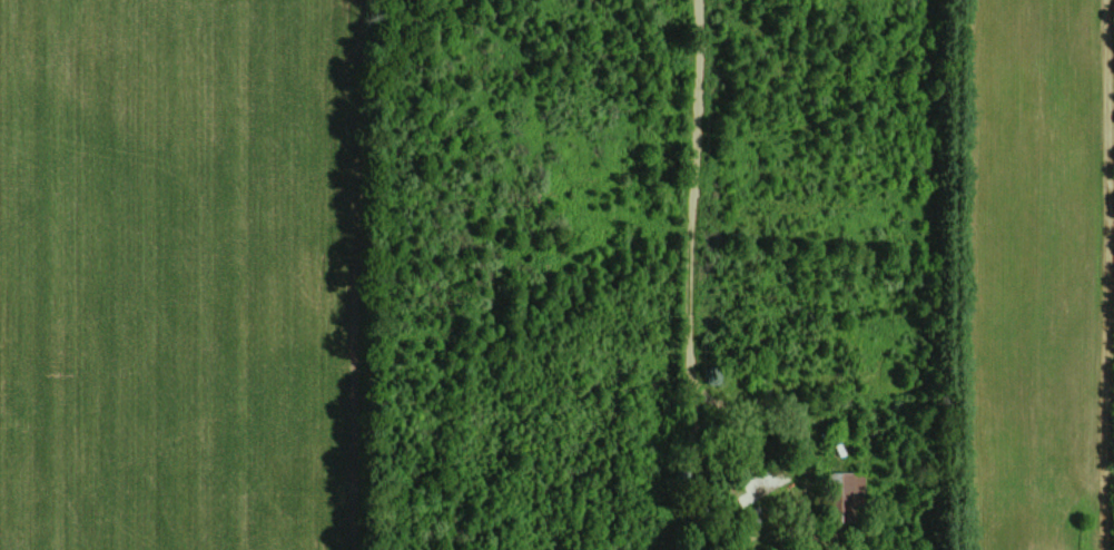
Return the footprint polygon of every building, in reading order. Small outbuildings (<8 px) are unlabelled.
[(745,491),(736,496),(741,506),(791,480),(781,461),(741,481),(745,491)] [(864,471),(826,471),(826,509),(837,509),(837,521),(864,521),(864,471)]
